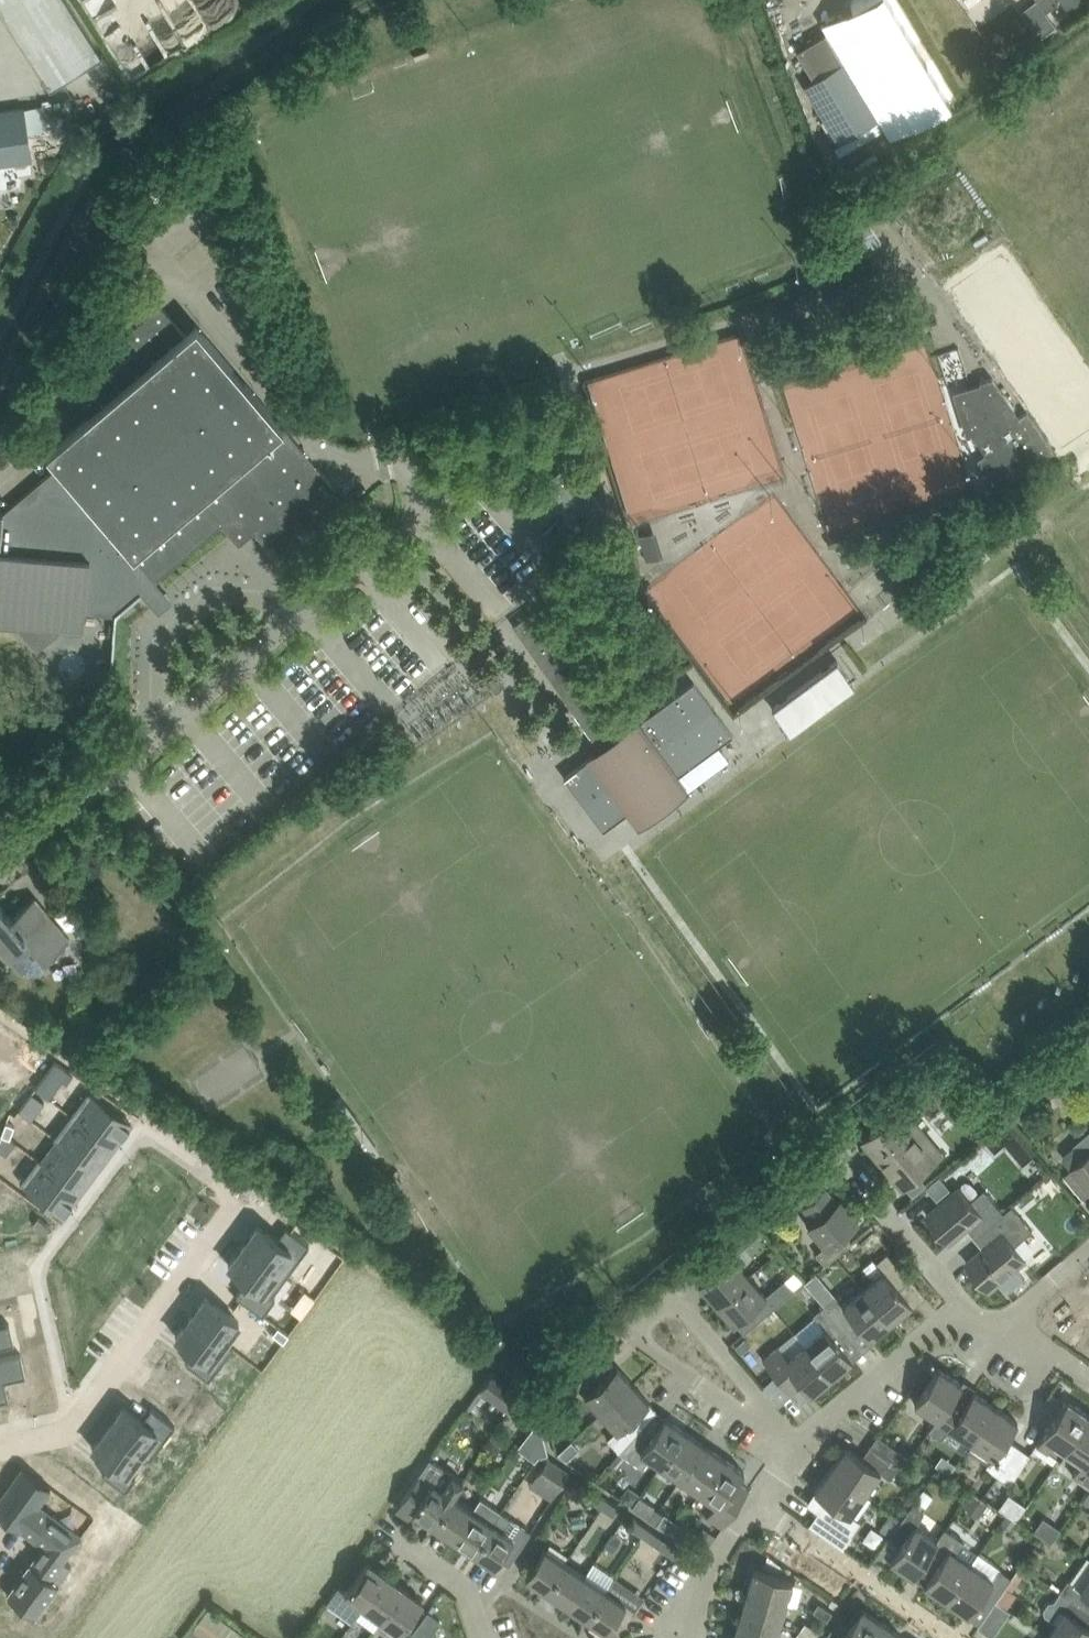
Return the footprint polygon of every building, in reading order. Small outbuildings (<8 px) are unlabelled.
[(50,87),(102,53),(67,0),(0,0),(0,9),(50,87)] [(1058,2),(1056,0),(1037,0),(1045,11),(1058,2)] [(1072,13),(1088,0),(1063,0),(1072,13)] [(809,94),(838,141),(877,118),(826,31),(796,49),(813,78),(804,83),(803,84),(809,94)] [(0,110),(0,193),(21,189),(18,164),(16,164),(15,161),(34,158),(31,134),(47,131),(43,105),(27,107),(26,106),(0,110)] [(879,241),(852,197),(830,211),(857,255),(879,241)] [(264,542),(333,484),(196,323),(185,333),(160,303),(126,333),(138,347),(77,399),(90,413),(45,451),(57,465),(58,465),(156,579),(221,523),(235,539),(250,526),(264,542)] [(1053,449),(1048,441),(1026,410),(1019,415),(992,377),(980,381),(982,389),(960,396),(971,432),(991,461),(981,469),(987,492),(988,494),(1006,482),(1046,454),(1053,449)] [(555,484),(548,489),(576,528),(605,508),(577,469),(576,469),(570,462),(549,477),(555,484)] [(156,579),(58,465),(3,512),(0,511),(0,620),(17,621),(17,625),(32,643),(43,644),(61,629),(61,625),(83,627),(84,627),(86,606),(115,608),(115,614),(133,598),(156,579)] [(538,606),(513,624),(578,717),(599,747),(586,756),(589,760),(565,777),(602,829),(626,811),(636,825),(688,788),(677,773),(731,734),(707,700),(694,682),(625,732),(604,703),(538,608),(539,607),(538,606)] [(836,659),(772,707),(789,730),(853,682),(836,659)] [(496,691),(505,683),(498,674),(489,682),(496,691)] [(9,957),(17,966),(20,969),(24,971),(28,972),(32,972),(36,972),(40,971),(44,968),(50,963),(46,958),(69,939),(35,896),(23,907),(11,917),(0,904),(0,946),(9,957)] [(88,1090),(70,1113),(114,1145),(131,1122),(88,1090)] [(904,1187),(921,1173),(937,1160),(898,1112),(882,1126),(865,1140),(904,1187)] [(70,1113),(53,1136),(57,1139),(58,1138),(97,1167),(114,1145),(70,1113)] [(974,1141),(984,1132),(968,1115),(959,1123),(974,1141)] [(1,1134),(10,1137),(14,1124),(6,1121),(1,1134)] [(1088,1188),(1088,1130),(1074,1143),(1063,1152),(1063,1158),(1071,1168),(1088,1188)] [(42,1160),(41,1160),(80,1190),(97,1167),(58,1138),(57,1139),(42,1160)] [(38,1156),(20,1181),(63,1213),(80,1190),(41,1160),(42,1160),(38,1156)] [(1052,1174),(1045,1180),(1051,1187),(1059,1181),(1052,1174)] [(940,1175),(926,1186),(937,1199),(951,1188),(940,1175)] [(827,1263),(831,1259),(852,1241),(843,1231),(858,1218),(840,1197),(837,1200),(825,1186),(802,1206),(813,1219),(807,1225),(824,1246),(818,1251),(827,1263)] [(972,1223),(981,1233),(1005,1212),(985,1189),(972,1200),(960,1186),(943,1200),(926,1214),(950,1242),(972,1223)] [(770,1203),(759,1211),(765,1218),(775,1209),(770,1203)] [(1013,1206),(1005,1212),(981,1233),(989,1242),(966,1261),(989,1289),(1026,1258),(1015,1244),(1033,1230),(1027,1223),(1013,1206)] [(751,1219),(745,1225),(754,1236),(761,1231),(751,1219)] [(258,1224),(243,1244),(285,1276),(309,1244),(286,1227),(277,1238),(258,1224)] [(698,1282),(716,1302),(747,1276),(731,1256),(741,1247),(732,1236),(721,1244),(704,1258),(713,1269),(698,1282)] [(243,1244),(228,1264),(247,1278),(236,1294),(262,1314),(275,1297),(272,1295),(285,1276),(243,1244)] [(874,1278),(863,1287),(891,1320),(911,1303),(899,1288),(909,1278),(887,1252),(875,1261),(872,1257),(862,1266),(874,1278)] [(1024,1277),(1016,1267),(999,1281),(1007,1291),(1024,1277)] [(796,1270),(785,1279),(764,1296),(747,1276),(716,1302),(733,1323),(748,1310),(757,1321),(774,1307),(784,1298),(794,1290),(804,1281),(796,1270)] [(816,1272),(805,1281),(810,1287),(821,1278),(816,1272)] [(824,1304),(847,1331),(857,1323),(870,1337),(891,1320),(863,1287),(843,1304),(835,1295),(824,1304)] [(205,1295),(190,1315),(224,1340),(225,1340),(239,1320),(205,1295)] [(804,1344),(831,1376),(852,1358),(837,1340),(847,1331),(824,1304),(814,1313),(824,1326),(804,1344)] [(190,1315),(175,1335),(194,1349),(185,1361),(209,1379),(233,1346),(225,1340),(224,1340),(190,1315)] [(14,1342),(9,1322),(0,1324),(0,1346),(14,1342)] [(289,1333),(278,1325),(272,1332),(283,1341),(289,1333)] [(794,1332),(778,1345),(762,1359),(792,1394),(803,1384),(810,1393),(831,1376),(804,1344),(794,1332)] [(745,1337),(735,1345),(741,1352),(751,1344),(745,1337)] [(8,1398),(5,1379),(26,1375),(20,1352),(0,1356),(0,1400),(8,1398)] [(601,1412),(633,1384),(616,1365),(601,1378),(592,1368),(566,1392),(576,1403),(583,1411),(592,1402),(601,1412)] [(936,1418),(937,1418),(953,1395),(961,1383),(938,1367),(914,1402),(933,1415),(936,1418)] [(521,1392),(493,1370),(479,1389),(507,1410),(515,1399),(516,1400),(521,1392)] [(620,1451),(643,1424),(656,1410),(633,1384),(601,1412),(616,1429),(607,1437),(620,1451)] [(937,1418),(936,1418),(928,1429),(941,1438),(949,1427),(969,1441),(966,1445),(967,1446),(995,1406),(973,1390),(964,1403),(953,1395),(937,1418)] [(533,1400),(521,1392),(516,1400),(527,1408),(520,1417),(519,1418),(531,1427),(532,1427),(538,1417),(536,1407),(534,1402),(533,1400)] [(1060,1458),(1066,1449),(1065,1448),(1088,1414),(1067,1399),(1036,1442),(1047,1449),(1060,1458)] [(123,1404),(107,1425),(146,1454),(145,1455),(149,1458),(175,1424),(151,1407),(142,1419),(123,1404)] [(998,1475),(1018,1445),(1006,1437),(1017,1421),(995,1406),(967,1446),(989,1461),(985,1466),(998,1475)] [(1088,1414),(1065,1448),(1066,1449),(1080,1459),(1071,1472),(1088,1484),(1088,1414)] [(643,1424),(620,1451),(642,1466),(649,1457),(660,1465),(685,1430),(665,1416),(653,1432),(643,1424)] [(107,1425),(92,1447),(111,1461),(102,1473),(126,1490),(136,1477),(131,1474),(145,1455),(146,1454),(107,1425)] [(685,1430),(660,1465),(680,1479),(704,1443),(685,1430)] [(869,1446),(898,1466),(906,1455),(877,1434),(869,1446)] [(544,1439),(534,1441),(538,1455),(547,1452),(544,1439)] [(572,1440),(560,1450),(568,1457),(579,1447),(572,1440)] [(699,1492),(724,1457),(704,1443),(680,1479),(699,1492)] [(1010,1483),(1025,1461),(1030,1453),(1018,1445),(998,1475),(1010,1483)] [(890,1478),(898,1466),(869,1446),(861,1457),(845,1446),(830,1468),(865,1492),(880,1471),(890,1478)] [(541,1466),(536,1476),(557,1489),(569,1469),(549,1456),(547,1452),(538,1455),(541,1466)] [(433,1524),(452,1496),(463,1480),(429,1457),(412,1483),(400,1501),(433,1524)] [(744,1471),(724,1457),(699,1492),(714,1503),(706,1514),(711,1517),(722,1525),(723,1526),(749,1488),(737,1480),(744,1471)] [(0,1495),(0,1513),(31,1535),(43,1545),(7,1593),(35,1614),(48,1596),(71,1565),(63,1559),(82,1534),(39,1502),(51,1487),(22,1466),(0,1495)] [(842,1546),(851,1533),(860,1521),(860,1520),(851,1513),(865,1492),(830,1468),(814,1490),(826,1499),(809,1524),(842,1546)] [(619,1496),(632,1506),(640,1495),(639,1494),(640,1493),(627,1485),(619,1496)] [(923,1489),(916,1499),(925,1505),(932,1495),(923,1489)] [(602,1507),(608,1499),(595,1491),(590,1499),(602,1507)] [(655,1505),(640,1494),(640,1495),(632,1506),(647,1516),(655,1505)] [(973,1494),(966,1506),(978,1514),(986,1503),(973,1494)] [(453,1538),(472,1509),(452,1496),(433,1524),(453,1538)] [(472,1509),(453,1538),(473,1551),(492,1523),(500,1511),(480,1497),(472,1509)] [(1016,1497),(1006,1512),(1023,1523),(1033,1508),(1016,1497)] [(613,1515),(618,1506),(608,1499),(602,1507),(613,1515)] [(937,1540),(936,1539),(915,1524),(922,1515),(910,1507),(901,1520),(890,1535),(901,1543),(890,1559),(913,1575),(919,1566),(937,1540)] [(500,1511),(492,1523),(473,1551),(494,1565),(499,1558),(509,1564),(531,1531),(500,1511)] [(671,1533),(672,1532),(678,1523),(679,1522),(664,1511),(656,1522),(671,1533)] [(890,1512),(879,1528),(890,1535),(901,1520),(890,1512)] [(1006,1514),(1001,1522),(1010,1528),(1015,1520),(1006,1514)] [(642,1535),(648,1527),(635,1518),(630,1526),(642,1535)] [(1051,1520),(1041,1535),(1058,1547),(1068,1532),(1051,1520)] [(672,1532),(671,1533),(681,1539),(687,1529),(678,1523),(672,1532)] [(679,1548),(667,1540),(658,1534),(648,1527),(642,1535),(653,1542),(661,1548),(668,1553),(673,1556),(679,1548)] [(937,1540),(919,1566),(930,1573),(924,1583),(946,1599),(971,1562),(955,1551),(963,1540),(945,1527),(936,1539),(937,1540)] [(613,1533),(605,1545),(612,1549),(619,1537),(613,1533)] [(546,1589),(565,1561),(557,1556),(547,1549),(544,1547),(538,1557),(525,1575),(546,1589)] [(979,1552),(971,1562),(946,1599),(968,1614),(980,1598),(991,1606),(995,1600),(1012,1576),(1011,1576),(999,1568),(1000,1567),(979,1552)] [(1087,1555),(1069,1579),(1067,1578),(1059,1591),(1085,1609),(1088,1603),(1088,1557),(1087,1555)] [(363,1605),(386,1574),(367,1560),(354,1578),(346,1590),(338,1585),(338,1584),(326,1601),(352,1619),(363,1605)] [(585,1575),(565,1561),(545,1589),(566,1603),(585,1575)] [(585,1575),(566,1603),(586,1617),(605,1589),(614,1576),(594,1562),(585,1575)] [(1011,1591),(1027,1568),(1020,1563),(1013,1573),(1011,1576),(1012,1576),(995,1600),(1006,1607),(1007,1606),(1015,1593),(1011,1591)] [(747,1590),(786,1601),(786,1600),(792,1579),(754,1568),(747,1590)] [(382,1618),(404,1587),(386,1574),(363,1605),(382,1618)] [(404,1587),(382,1618),(400,1632),(423,1601),(404,1587)] [(605,1589),(586,1617),(606,1631),(625,1603),(626,1602),(605,1589)] [(741,1611),(779,1623),(786,1601),(747,1590),(741,1611)] [(1085,1609),(1059,1591),(1054,1599),(1048,1600),(1042,1608),(1044,1613),(1057,1622),(1048,1636),(1051,1637),(1088,1637),(1088,1611),(1085,1609)] [(992,1636),(1004,1618),(1010,1610),(1006,1607),(995,1600),(991,1606),(977,1626),(992,1636)] [(833,1611),(832,1611),(819,1602),(813,1610),(827,1620),(833,1611)] [(208,1607),(196,1622),(198,1622),(193,1629),(205,1637),(249,1637),(208,1607)] [(881,1621),(862,1607),(849,1625),(840,1637),(869,1637),(881,1621)] [(734,1633),(750,1637),(775,1637),(779,1623),(741,1611),(734,1633)] [(812,1637),(814,1637),(819,1631),(805,1621),(800,1629),(812,1637)] [(901,1634),(881,1621),(869,1637),(898,1637),(901,1634)] [(795,1637),(812,1637),(800,1629),(794,1637),(795,1637)]
